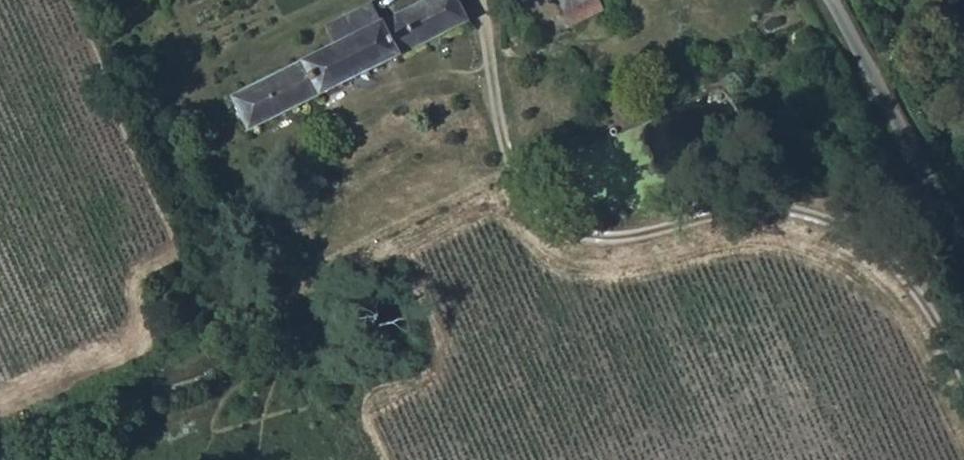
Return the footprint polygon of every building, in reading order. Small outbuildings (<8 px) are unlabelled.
[(461,0),(427,0),(385,21),(403,57),(472,23),(461,0)] [(575,22),(588,16),(585,10),(589,8),(587,3),(593,0),(564,0),(575,22)] [(328,25),(338,44),(304,61),(322,96),(403,57),(385,21),(376,1),(328,25)] [(322,96),(304,61),(234,95),(251,130),(322,96)]
